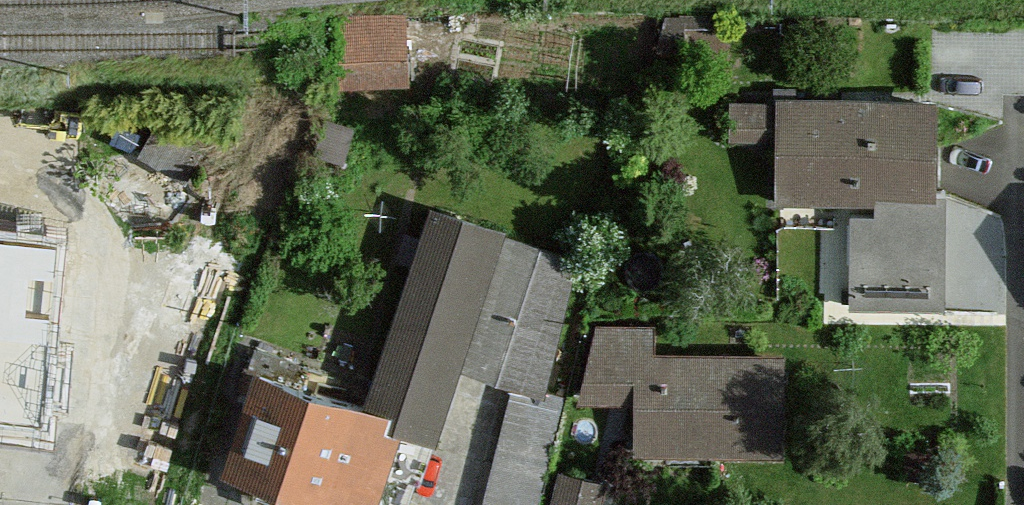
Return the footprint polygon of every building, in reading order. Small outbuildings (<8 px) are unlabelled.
[(413,33),(340,32),(339,83),(412,84),(413,33)] [(933,98),(728,97),(727,146),(771,146),(771,205),(932,206),(933,98)] [(135,182),(179,202),(206,142),(162,122),(135,182)] [(356,406),(398,421),(431,432),(454,366),(515,387),(540,396),(587,256),(427,201),(356,406)] [(37,415),(54,239),(0,233),(0,411),(37,415)] [(657,319),(581,319),(581,401),(631,401),(630,459),(783,460),(783,349),(657,349),(657,319)] [(248,369),(212,471),(310,504),(369,504),(398,421),(356,406),(248,369)] [(515,387),(484,504),(545,504),(574,404),(515,387)] [(562,471),(553,504),(609,504),(614,484),(562,471)]
